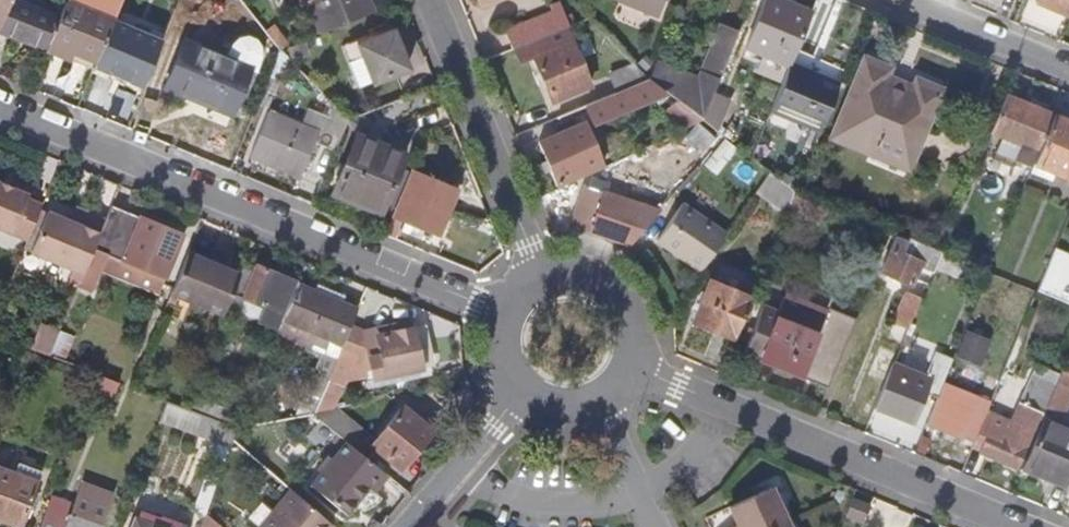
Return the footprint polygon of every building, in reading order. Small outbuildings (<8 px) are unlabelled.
[(8,3),(9,0),(0,0),(0,21),(8,3)] [(318,34),(370,14),(365,0),(305,0),(318,34)] [(656,17),(663,0),(615,0),(656,17)] [(1065,13),(1068,3),(1068,0),(1033,0),(1065,13)] [(49,41),(95,60),(111,21),(65,2),(56,23),(49,41)] [(8,3),(0,21),(0,37),(43,55),(49,41),(56,23),(8,3)] [(744,45),(785,61),(801,23),(760,6),(744,45)] [(496,36),(502,53),(513,49),(563,28),(573,24),(566,7),(496,36)] [(93,66),(141,85),(159,41),(111,21),(95,60),(93,66)] [(693,80),(650,62),(644,76),(644,77),(671,100),(689,114),(696,120),(708,93),(736,31),(718,23),(693,80)] [(549,101),(587,85),(563,28),(513,49),(518,62),(531,56),(549,101)] [(391,35),(343,55),(358,90),(406,71),(391,35)] [(249,70),(255,73),(261,48),(260,44),(258,41),(256,38),(253,37),(249,36),(245,36),(242,37),(239,39),(237,40),(225,61),(183,43),(165,86),(231,113),(249,70)] [(901,165),(933,87),(909,77),(905,88),(876,76),(881,65),(859,55),(827,135),(901,165)] [(606,72),(613,89),(623,85),(639,78),(644,76),(630,62),(606,72)] [(767,104),(817,124),(835,80),(817,72),(815,77),(784,64),(767,104)] [(639,78),(623,85),(631,105),(645,99),(656,91),(639,78)] [(631,105),(623,85),(613,89),(556,115),(562,128),(538,139),(556,179),(600,160),(585,125),(631,105)] [(1014,142),(1008,156),(1025,164),(1026,161),(1046,111),(1001,92),(985,130),(1002,137),(1014,142)] [(725,100),(708,93),(696,120),(712,132),(725,100)] [(520,123),(541,115),(534,96),(513,104),(520,123)] [(671,100),(655,113),(675,130),(692,122),(696,120),(689,114),(671,100)] [(314,149),(331,156),(345,121),(331,107),(314,149)] [(1046,111),(1026,161),(1065,176),(1068,167),(1068,121),(1046,111)] [(315,132),(266,113),(248,157),(297,177),(315,132)] [(710,137),(692,122),(681,134),(699,150),(710,137)] [(1014,142),(1002,137),(996,151),(1008,156),(1014,142)] [(357,138),(332,196),(377,215),(402,157),(357,138)] [(732,148),(719,138),(699,163),(712,173),(732,148)] [(744,197),(759,203),(772,180),(761,171),(744,197)] [(411,172),(393,217),(433,234),(452,190),(411,172)] [(566,220),(623,243),(655,206),(659,196),(637,187),(635,194),(589,176),(586,184),(582,182),(566,220)] [(759,203),(780,212),(788,192),(772,180),(759,203)] [(40,204),(24,198),(26,194),(0,184),(0,229),(25,239),(40,204)] [(791,217),(800,197),(788,192),(780,212),(791,217)] [(649,240),(694,271),(719,233),(674,203),(649,240)] [(83,266),(95,271),(120,209),(109,204),(102,220),(83,266)] [(73,208),(68,221),(79,225),(84,212),(73,208)] [(180,232),(120,209),(95,271),(155,295),(180,232)] [(27,251),(80,273),(83,266),(102,220),(84,212),(79,225),(68,221),(43,212),(27,251)] [(914,266),(926,271),(934,254),(902,240),(895,258),(883,253),(876,271),(889,276),(887,281),(904,288),(914,266)] [(1047,252),(1030,294),(1068,310),(1068,262),(1047,252)] [(237,276),(185,254),(169,292),(222,313),(237,276)] [(253,272),(241,267),(237,276),(222,313),(276,335),(277,332),(276,332),(298,283),(256,266),(253,272)] [(276,332),(277,332),(320,350),(312,371),(329,379),(345,339),(356,311),(297,287),(299,283),(298,283),(276,332)] [(687,325),(726,342),(743,301),(705,284),(687,325)] [(808,334),(817,311),(777,294),(769,310),(767,317),(808,334)] [(879,340),(895,347),(913,302),(897,295),(879,340)] [(769,310),(755,304),(737,347),(750,353),(748,358),(791,375),(808,334),(767,317),(769,310)] [(791,375),(820,387),(849,318),(820,306),(817,311),(808,334),(791,375)] [(410,321),(363,333),(364,339),(412,327),(410,321)] [(345,339),(329,379),(346,385),(349,377),(361,382),(370,361),(374,379),(422,367),(412,327),(364,339),(366,348),(345,339)] [(67,339),(55,334),(45,358),(58,363),(67,339)] [(982,346),(956,336),(945,363),(971,373),(982,346)] [(23,350),(13,377),(36,385),(45,358),(23,350)] [(919,392),(931,397),(934,388),(937,382),(943,367),(947,357),(930,351),(920,377),(887,364),(868,409),(906,424),(919,392)] [(956,371),(943,367),(937,382),(951,387),(956,371)] [(1030,410),(1036,412),(1047,386),(1047,384),(1026,376),(1007,423),(981,412),(968,444),(977,447),(975,451),(1007,464),(1030,410)] [(1059,391),(1047,386),(1036,412),(1035,415),(1053,422),(1057,411),(1052,408),(1059,391)] [(918,429),(966,450),(968,444),(981,412),(983,409),(934,388),(931,397),(918,429)] [(236,413),(195,398),(192,407),(232,422),(236,413)] [(427,424),(398,400),(369,435),(337,409),(314,416),(344,441),(362,456),(372,443),(396,462),(427,424)] [(159,423),(229,448),(232,440),(236,428),(182,409),(166,403),(159,423)] [(1063,488),(1068,474),(1068,440),(1036,426),(1017,470),(1063,488)] [(374,492),(386,476),(362,456),(344,441),(310,485),(346,514),(367,487),(374,492)] [(1063,488),(1060,496),(1068,499),(1068,497),(1068,474),(1063,488)] [(30,498),(0,487),(0,526),(20,526),(30,498)] [(732,506),(730,507),(737,524),(731,526),(777,526),(787,522),(770,487),(732,506)] [(331,525),(289,488),(256,526),(329,526),(331,525)] [(845,514),(866,522),(872,504),(852,496),(845,514)] [(110,513),(82,501),(78,508),(49,497),(39,526),(105,526),(110,513)] [(136,517),(157,525),(160,514),(140,506),(136,517)] [(206,514),(201,526),(220,526),(206,514)] [(157,525),(136,517),(132,526),(162,526),(157,525)]
